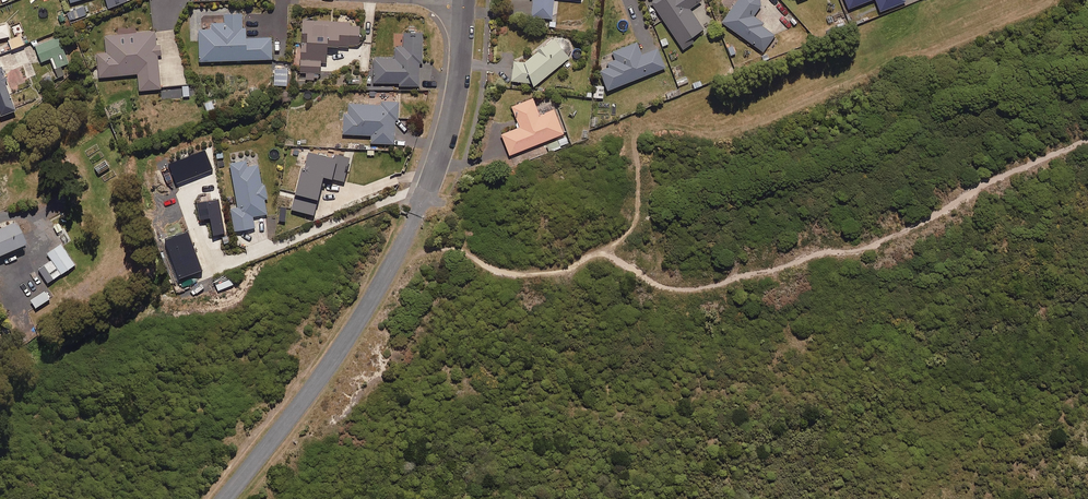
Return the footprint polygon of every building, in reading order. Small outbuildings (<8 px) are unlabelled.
[(108,8),(126,3),(126,0),(105,0),(108,8)] [(531,18),(551,20),(553,0),(532,0),(531,18)] [(701,2),(700,0),(654,0),(650,3),(683,50),(693,43),(690,39),(703,30),(689,10),(701,2)] [(764,1),(763,0),(738,0),(721,23),(763,53),(775,36),(761,26),(763,24),(753,17),(764,1)] [(848,10),(873,0),(844,0),(848,10)] [(880,12),(905,2),(904,0),(875,0),(880,12)] [(70,21),(86,16),(84,7),(68,12),(70,21)] [(199,29),(200,62),(273,60),(273,38),(247,39),(247,28),(243,28),(242,14),(225,14),(226,24),(212,24),(212,29),(199,29)] [(361,46),(361,22),(303,22),(302,62),(298,62),(298,68),(298,80),(318,81),(318,74),(322,74),(322,62),(338,62),(338,56),(334,56),(329,56),(329,46),(361,46)] [(10,36),(7,25),(0,26),(0,39),(10,36)] [(99,78),(138,74),(140,92),(162,90),(159,55),(163,55),(162,45),(157,45),(156,32),(105,36),(107,53),(97,54),(99,78)] [(423,63),(423,34),(404,34),(404,48),(396,48),(396,58),(375,58),(375,83),(400,83),(400,86),(420,86),(420,63),(423,63)] [(12,50),(25,45),(21,35),(8,40),(12,50)] [(42,43),(40,39),(34,41),(37,50),(42,62),(51,58),(55,69),(69,63),(59,37),(42,43)] [(555,38),(553,39),(527,61),(523,64),(513,62),(510,82),(531,85),(533,87),(569,58),(570,57),(571,55),(571,53),(572,51),(572,49),(571,47),(570,45),(569,43),(568,41),(566,40),(564,39),(562,38),(560,38),(557,38),(555,38)] [(657,50),(641,56),(636,43),(611,53),(614,61),(605,65),(607,69),(600,72),(607,91),(664,69),(657,50)] [(8,81),(2,66),(0,67),(0,111),(2,116),(17,110),(6,82),(8,81)] [(275,85),(287,86),(288,70),(276,69),(275,85)] [(602,99),(603,87),(594,86),(593,99),(602,99)] [(553,110),(539,116),(532,99),(511,108),(519,128),(501,135),(509,156),(563,135),(553,110)] [(396,120),(399,120),(399,102),(388,102),(381,102),(381,105),(349,103),(349,113),(345,113),(344,135),(372,136),(372,143),(395,144),(396,120)] [(216,160),(225,158),(223,150),(214,153),(216,160)] [(327,177),(346,182),(351,159),(352,160),(354,152),(346,150),(345,156),(337,154),(337,158),(310,151),(307,167),(302,166),(291,210),(315,216),(319,198),(322,199),(327,177)] [(232,209),(236,232),(256,229),(254,217),(268,215),(266,200),(268,200),(266,185),(263,185),(259,166),(247,168),(246,161),(231,164),(239,208),(232,209)] [(294,188),(299,166),(288,164),(284,186),(294,188)] [(214,236),(226,234),(221,200),(198,204),(201,220),(212,219),(214,236)] [(26,246),(16,223),(0,230),(0,258),(26,246)] [(181,280),(204,271),(189,231),(166,240),(181,280)] [(48,253),(52,260),(39,269),(48,283),(76,265),(62,244),(48,253)] [(36,308),(50,300),(45,292),(31,300),(36,308)]
